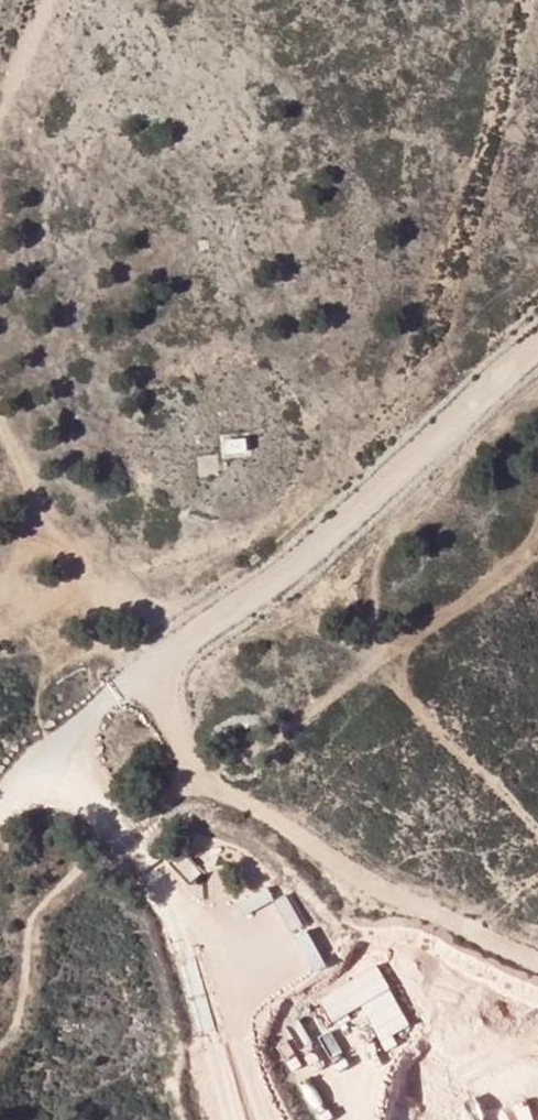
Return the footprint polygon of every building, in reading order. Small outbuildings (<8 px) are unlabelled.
[(388,962),(325,993),(338,1019),(401,988),(388,962)]
